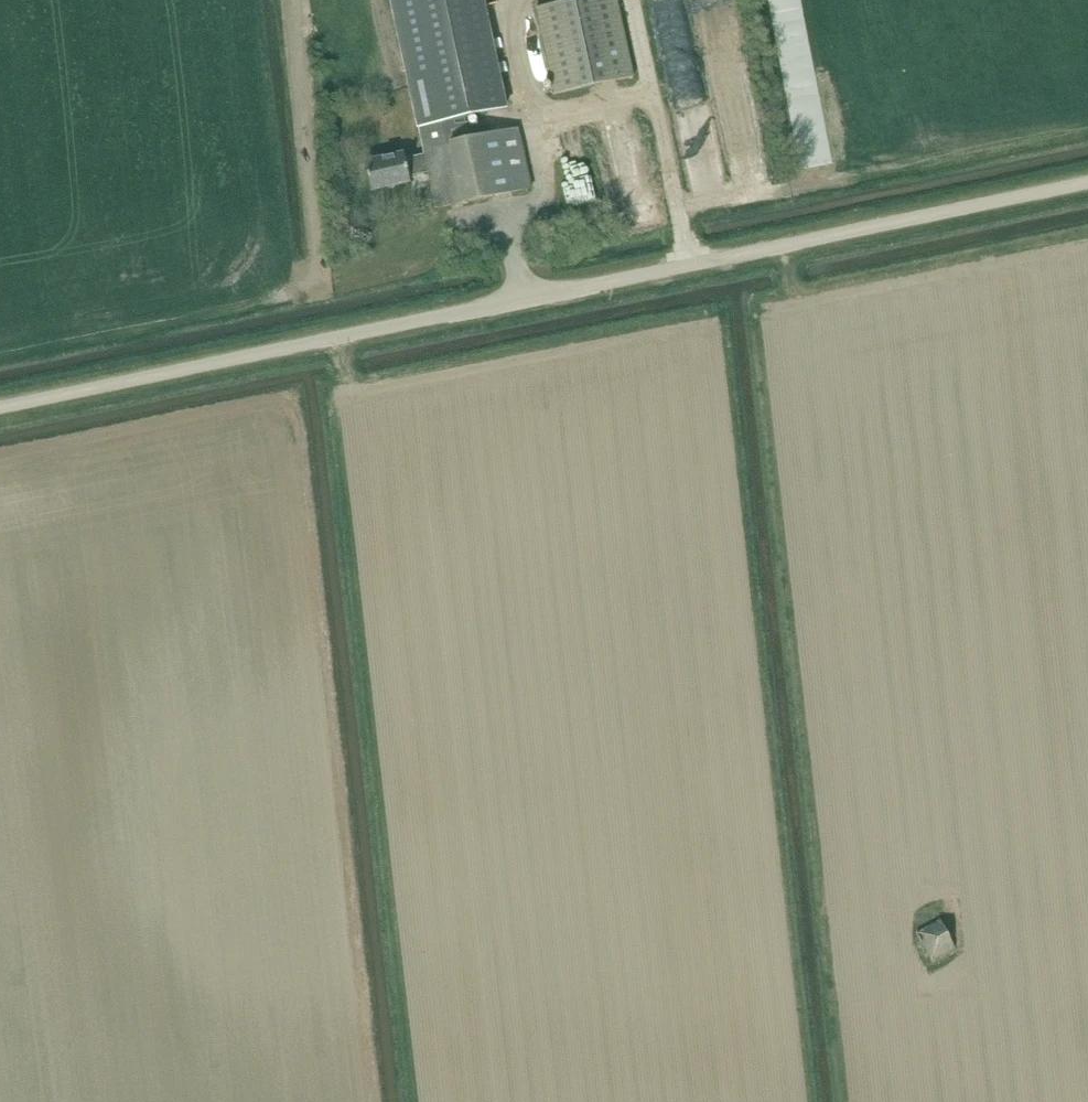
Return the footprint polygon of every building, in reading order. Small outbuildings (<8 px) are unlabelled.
[(426,156),(429,172),(437,209),(532,189),(519,130),(469,140),(465,119),(508,109),(484,0),(391,0),(426,156)] [(536,8),(554,95),(635,78),(618,0),(574,0),(536,8)] [(429,172),(426,156),(406,160),(405,154),(366,163),(372,191),(411,182),(409,176),(429,172)] [(941,920),(917,933),(932,961),(956,948),(941,920)]
